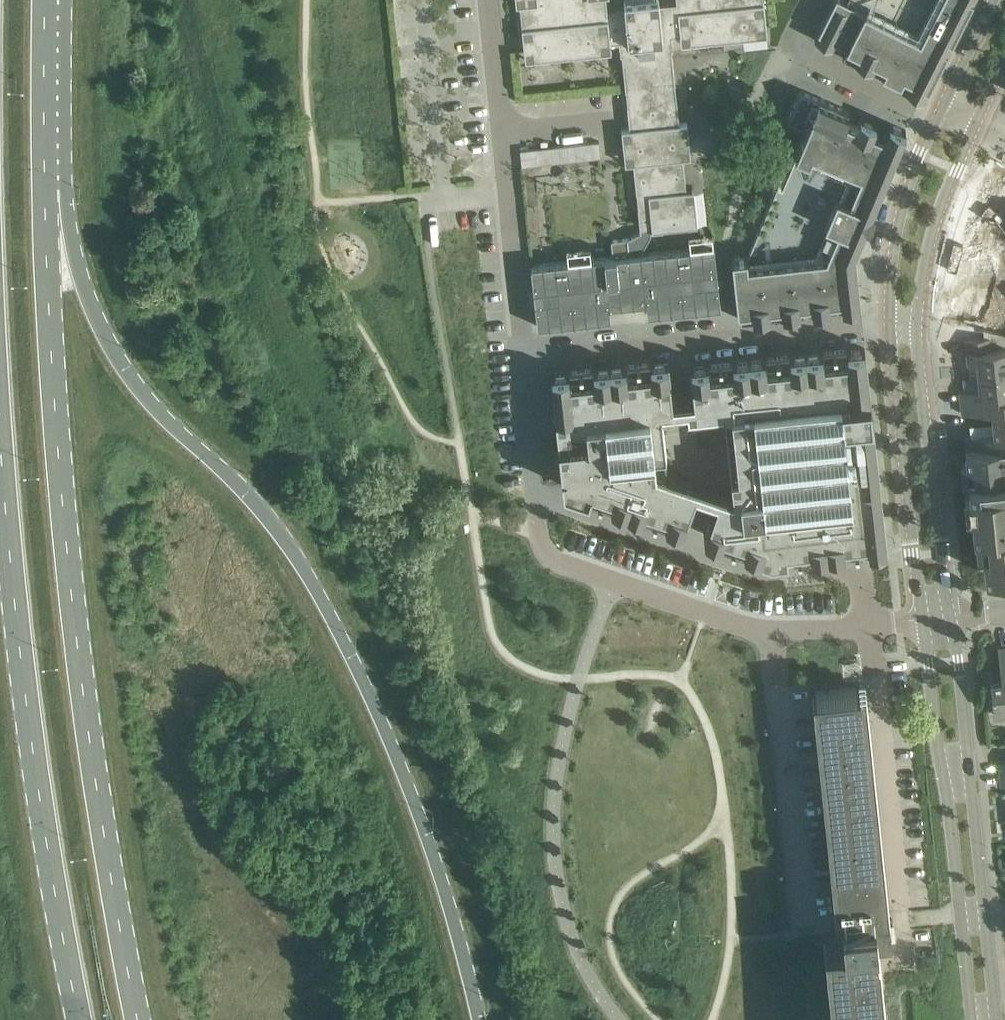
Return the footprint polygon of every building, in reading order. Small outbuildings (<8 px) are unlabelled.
[(622,53),(626,88),(630,127),(622,128),(624,148),(632,148),(641,230),(628,237),(629,253),(641,252),(641,250),(651,233),(651,229),(654,229),(654,228),(690,224),(687,189),(682,142),(690,142),(688,121),(680,122),(672,48),(674,48),(672,35),(704,32),(705,40),(744,36),(743,28),(767,25),(764,0),(677,0),(677,2),(660,3),(660,1),(658,1),(658,0),(626,0),(626,4),(625,5),(625,7),(608,9),(607,0),(516,0),(517,4),(519,4),(524,47),(525,51),(548,48),(549,57),(589,52),(588,44),(619,41),(621,54),(622,53)] [(815,37),(833,47),(837,39),(846,44),(842,51),(861,61),(862,60),(871,65),(870,65),(873,66),(876,59),(886,64),(882,71),(889,75),(890,74),(899,79),(897,82),(899,83),(904,73),(911,77),(906,87),(914,91),(914,90),(923,94),(969,0),(833,0),(815,37)] [(733,255),(739,317),(753,316),(753,314),(771,312),(771,313),(790,312),(790,310),(794,310),(794,311),(813,310),(813,308),(831,307),(843,306),(842,305),(861,303),(855,251),(906,129),(889,121),(884,133),(874,129),(877,121),(800,89),(788,119),(807,127),(789,169),(784,167),(749,253),(733,255)] [(522,164),(600,156),(602,156),(600,140),(599,140),(521,149),(522,164)] [(949,300),(1002,317),(1004,309),(1004,291),(1004,289),(1004,174),(990,169),(949,300)] [(628,237),(614,239),(612,239),(613,255),(629,253),(628,237)] [(648,313),(722,305),(715,244),(641,252),(629,253),(613,255),(532,264),(539,325),(611,317),(610,305),(647,301),(648,313)] [(979,374),(1004,371),(1004,347),(991,348),(990,336),(966,338),(968,361),(978,360),(979,374)] [(713,509),(704,533),(722,539),(722,540),(744,548),(744,547),(771,556),(788,554),(788,555),(811,552),(846,548),(846,549),(869,546),(869,545),(887,543),(865,347),(847,349),(847,348),(824,351),(824,352),(790,355),(790,354),(767,357),(767,358),(733,362),(732,361),(709,363),(709,364),(691,366),(695,399),(696,407),(726,404),(726,409),(725,410),(734,492),(734,493),(736,492),(733,499),(718,494),(718,495),(718,494),(713,509)] [(684,400),(673,401),(669,361),(650,363),(650,362),(627,364),(627,365),(593,369),(593,368),(570,371),(570,372),(552,374),(559,441),(564,485),(589,493),(589,494),(611,502),(611,501),(643,512),(643,513),(665,520),(683,526),(689,507),(692,499),(696,487),(707,491),(709,484),(667,470),(665,453),(667,452),(662,410),(685,408),(684,400)] [(979,374),(980,389),(960,391),(961,400),(1004,395),(1004,371),(979,374)] [(1004,420),(1004,395),(961,400),(963,413),(993,409),(994,421),(1004,420)] [(962,464),(964,481),(970,480),(971,488),(965,489),(967,511),(973,510),(975,532),(976,532),(978,552),(984,551),(987,572),(1004,570),(1004,420),(994,421),(995,432),(965,435),(968,459),(962,460),(962,464)] [(999,647),(1003,677),(991,678),(994,712),(1004,711),(1004,646),(999,647)] [(860,686),(846,687),(847,697),(861,695),(860,686)] [(864,862),(863,852),(862,842),(861,833),(860,823),(859,813),(858,804),(857,794),(856,784),(855,775),(854,765),(853,755),(852,745),(851,736),(850,726),(849,716),(848,707),(847,697),(846,687),(813,691),(837,917),(842,917),(844,935),(824,937),(833,1019),(881,1019),(872,934),(892,932),(889,911),(884,912),(880,870),(865,871),(864,862)] [(847,697),(848,707),(862,705),(861,695),(847,697)] [(863,715),(862,705),(848,707),(849,716),(863,715)] [(849,716),(850,726),(864,725),(863,715),(849,716)] [(865,734),(864,725),(850,726),(851,736),(865,734)] [(851,736),(852,745),(866,744),(865,734),(851,736)] [(867,754),(866,744),(852,745),(853,755),(867,754)] [(853,755),(854,765),(868,763),(867,754),(853,755)] [(854,765),(855,775),(869,773),(868,763),(854,765)] [(855,775),(856,784),(871,783),(869,773),(855,775)] [(856,784),(857,794),(871,792),(871,783),(856,784)] [(857,794),(858,804),(873,802),(871,792),(857,794)] [(858,804),(859,813),(874,812),(873,802),(858,804)] [(859,813),(860,823),(875,821),(874,812),(859,813)] [(860,823),(861,833),(876,831),(875,821),(860,823)] [(861,833),(862,842),(877,841),(876,831),(861,833)] [(862,842),(863,852),(878,851),(877,841),(862,842)] [(879,860),(878,851),(863,852),(864,862),(879,860)] [(864,862),(865,871),(880,870),(879,860),(864,862)]
